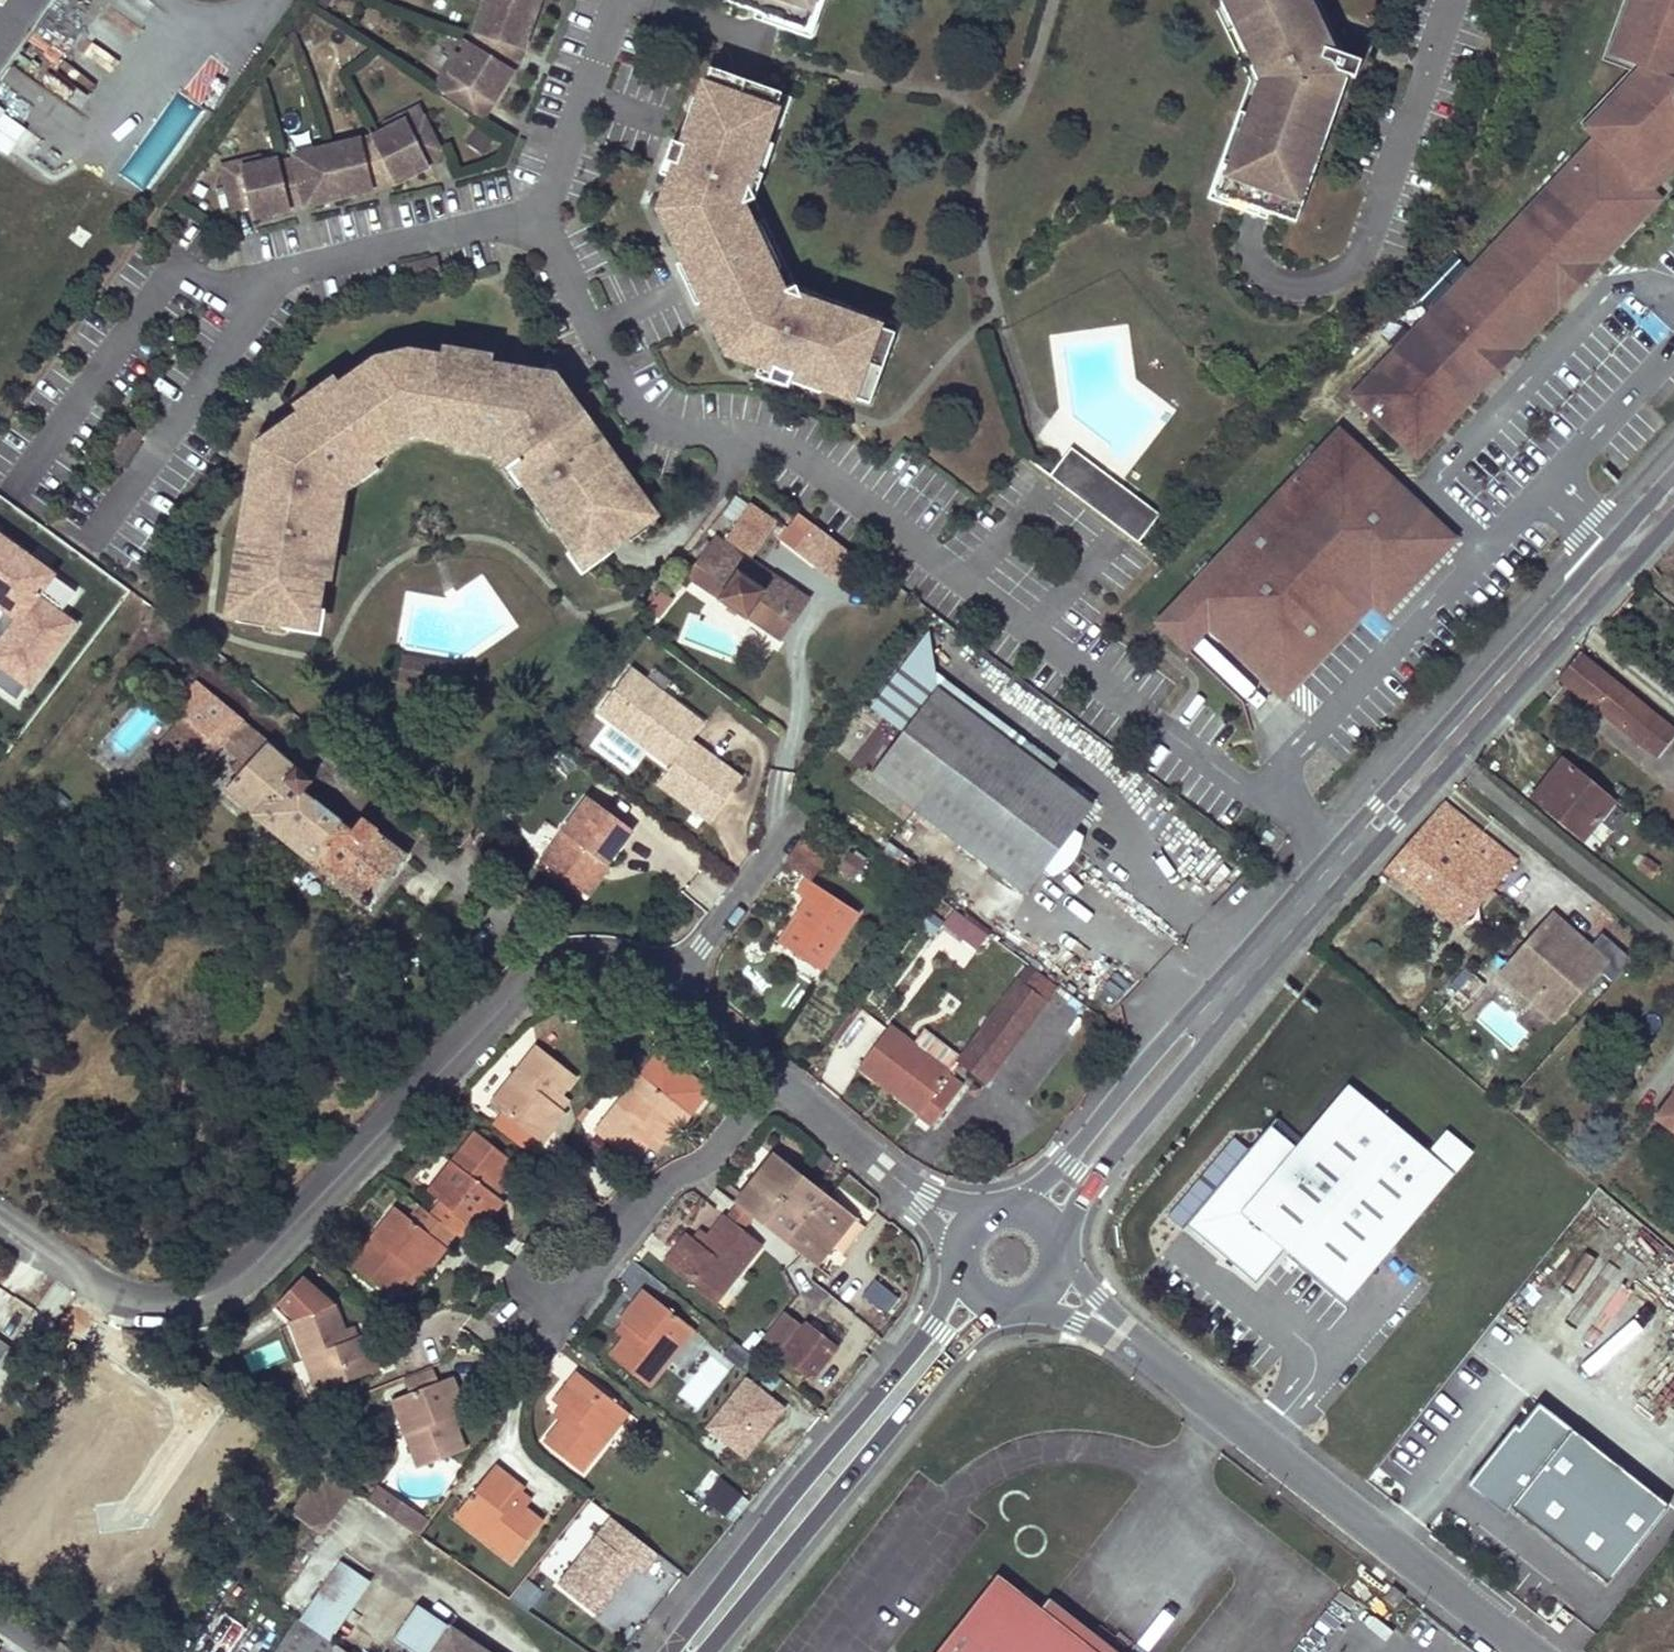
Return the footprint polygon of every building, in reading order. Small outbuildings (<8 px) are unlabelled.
[(58,0),(0,0),(0,82),(58,0)] [(521,50),(538,0),(487,0),(486,4),(494,7),(487,25),(481,39),(473,52),(479,57),(468,74),(457,67),(442,92),(482,117),(512,69),(521,50)] [(728,3),(764,16),(806,31),(817,0),(729,0),(728,3)] [(806,31),(764,16),(762,22),(811,41),(826,0),(817,0),(806,31)] [(1248,83),(1206,201),(1264,222),(1266,215),(1222,200),(1233,167),(1228,165),(1257,85),(1216,0),(1209,0),(1248,83)] [(1257,85),(1228,165),(1233,167),(1222,200),(1266,215),(1294,225),(1306,192),(1300,189),(1337,95),(1344,97),(1358,102),(1364,85),(1332,73),(1299,0),(1216,0),(1257,85)] [(1351,398),(1405,449),(1649,192),(1640,183),(1673,147),(1673,0),(1631,0),(1609,60),(1641,71),(1584,131),(1595,141),(1351,398)] [(494,7),(486,4),(480,22),(487,25),(494,7)] [(468,50),(457,67),(468,74),(479,57),(473,52),(468,50)] [(762,124),(773,92),(710,70),(682,145),(671,141),(664,162),(656,201),(679,234),(672,237),(730,359),(767,382),(773,369),(867,405),(884,360),(877,357),(885,332),(806,303),(795,288),(782,294),(740,208),(754,201),(747,187),(769,127),(762,124)] [(789,98),(773,92),(762,124),(769,127),(778,130),(789,98)] [(1344,97),(1337,95),(1300,189),(1306,192),(1344,97)] [(251,216),(271,211),(270,207),(287,203),(288,207),(372,187),(371,183),(391,178),(407,170),(409,174),(428,165),(426,162),(440,154),(417,111),(401,120),(407,132),(391,142),(384,130),(369,138),(352,144),(354,150),(335,154),(333,148),(309,154),(310,160),(292,164),(290,158),(260,165),(261,172),(243,176),(240,164),(222,168),(232,211),(249,207),(251,216)] [(407,132),(401,120),(384,130),(391,142),(407,132)] [(352,144),(333,148),(335,154),(354,150),(352,144)] [(1640,183),(1649,192),(1650,193),(1673,168),(1673,147),(1640,183)] [(309,154),(290,158),(292,164),(310,160),(309,154)] [(426,162),(428,165),(443,157),(440,154),(426,162)] [(258,159),(240,164),(243,176),(261,172),(260,165),(258,159)] [(391,178),(392,182),(409,174),(407,170),(391,178)] [(371,183),(372,187),(392,182),(391,178),(371,183)] [(1405,449),(1415,459),(1560,307),(1611,253),(1660,202),(1650,193),(1649,192),(1405,449)] [(894,335),(885,332),(877,357),(884,360),(894,335)] [(257,434),(225,610),(269,619),(269,623),(289,626),(291,616),(310,619),(318,577),(323,550),(328,525),(335,483),(371,458),(380,451),(375,444),(385,435),(397,428),(421,422),(434,425),(447,426),(445,437),(456,439),(499,447),(524,483),(538,503),(554,526),(579,561),(616,533),(622,541),(653,518),(566,395),(559,400),(542,377),(410,355),(376,363),(271,438),(257,434)] [(433,431),(434,425),(421,422),(397,428),(385,435),(389,440),(433,431)] [(1206,624),(1282,697),(1371,604),(1382,614),(1452,541),(1441,530),(1393,484),(1337,431),(1157,622),(1184,647),(1206,624)] [(516,489),(524,483),(499,447),(456,439),(455,450),(493,457),(516,489)] [(1068,456),(1050,478),(1070,494),(1075,489),(1114,520),(1123,509),(1145,526),(1150,519),(1068,456)] [(335,483),(328,525),(338,527),(345,489),(377,467),(371,458),(335,483)] [(1075,489),(1070,494),(1131,543),(1145,526),(1123,509),(1114,520),(1075,489)] [(751,557),(777,521),(749,502),(724,539),(751,557)] [(548,530),(554,526),(538,503),(532,507),(548,530)] [(796,514),(782,532),(799,544),(794,552),(839,585),(857,560),(796,514)] [(585,569),(622,541),(616,533),(579,561),(585,569)] [(715,539),(688,579),(779,640),(806,601),(715,539)] [(330,551),(323,550),(318,577),(325,578),(330,551)] [(27,605),(7,591),(11,584),(0,575),(0,640),(27,605)] [(1650,591),(1673,611),(1673,589),(1662,579),(1650,591)] [(43,601),(62,612),(72,595),(54,584),(43,601)] [(32,667),(0,641),(0,709),(32,667)] [(1558,678),(1657,757),(1673,738),(1673,730),(1579,654),(1558,678)] [(399,695),(425,696),(427,661),(400,659),(399,695)] [(703,726),(629,670),(597,713),(670,767),(657,784),(709,823),(740,780),(690,742),(703,726)] [(937,688),(870,776),(1026,895),(1045,869),(1058,852),(1072,834),(1093,807),(937,688)] [(313,782),(207,692),(154,751),(189,781),(221,745),(230,738),(254,760),(238,777),(225,793),(368,906),(408,856),(362,819),(353,833),(304,793),(313,782)] [(238,777),(254,760),(230,738),(221,745),(239,761),(231,770),(238,777)] [(1563,760),(1533,796),(1539,801),(1569,765),(1563,760)] [(1569,765),(1539,801),(1583,839),(1614,802),(1569,765)] [(631,830),(587,798),(539,861),(586,897),(607,868),(604,865),(631,830)] [(1443,801),(1384,867),(1447,918),(1468,894),(1482,904),(1518,861),(1443,801)] [(805,915),(786,939),(818,964),(861,909),(816,875),(836,849),(813,831),(793,857),(814,873),(803,887),(813,894),(798,909),(805,915)] [(1082,841),(1072,834),(1058,852),(1045,869),(1055,877),(1073,863),(1082,841)] [(1647,857),(1639,868),(1648,877),(1657,865),(1647,857)] [(1657,865),(1648,877),(1652,880),(1662,869),(1657,865)] [(786,939),(805,915),(798,909),(780,934),(786,939)] [(974,947),(985,933),(959,914),(948,928),(974,947)] [(1557,930),(1563,924),(1551,914),(1546,920),(1557,930)] [(1589,948),(1563,924),(1557,930),(1546,920),(1511,958),(1523,968),(1518,975),(1559,1012),(1598,969),(1582,955),(1589,948)] [(980,951),(991,937),(985,933),(974,947),(980,951)] [(1429,938),(1415,954),(1423,960),(1437,945),(1429,938)] [(1582,955),(1598,969),(1604,962),(1589,948),(1582,955)] [(1552,1020),(1559,1012),(1518,975),(1523,968),(1511,958),(1499,972),(1552,1020)] [(957,1060),(986,1083),(1049,1002),(1059,988),(1031,967),(957,1060)] [(950,1072),(890,1026),(859,1066),(932,1123),(962,1085),(948,1074),(950,1072)] [(561,1095),(574,1079),(532,1046),(499,1091),(503,1094),(493,1108),(541,1145),(564,1115),(557,1110),(553,1106),(561,1095)] [(642,1098),(651,1085),(639,1075),(629,1087),(642,1098)] [(629,1087),(594,1131),(633,1164),(647,1146),(655,1136),(659,1140),(665,1144),(688,1114),(651,1085),(642,1098),(629,1087)] [(1455,1178),(1352,1087),(1298,1149),(1273,1127),(1189,1222),(1255,1280),(1284,1247),(1346,1302),(1455,1178)] [(493,1108),(503,1094),(499,1091),(488,1104),(493,1108)] [(557,1110),(566,1099),(561,1095),(553,1106),(557,1110)] [(1659,1119),(1673,1131),(1673,1099),(1659,1119)] [(493,1183),(510,1164),(473,1135),(449,1164),(456,1170),(434,1197),(478,1232),(500,1205),(492,1198),(486,1194),(493,1183)] [(652,1150),(659,1140),(655,1136),(647,1146),(652,1150)] [(848,1214),(770,1152),(731,1201),(735,1205),(750,1217),(808,1263),(825,1242),(836,1251),(858,1224),(847,1215),(848,1214)] [(434,1197),(456,1170),(449,1164),(427,1192),(434,1197)] [(492,1198),(500,1190),(493,1183),(486,1194),(492,1198)] [(739,1231),(750,1217),(735,1205),(725,1219),(739,1231)] [(398,1234),(409,1219),(397,1209),(385,1224),(398,1234)] [(683,1237),(665,1258),(709,1295),(731,1266),(739,1273),(760,1247),(739,1231),(725,1219),(721,1217),(705,1237),(697,1247),(690,1241),(683,1237)] [(385,1224),(352,1266),(393,1299),(406,1283),(414,1272),(423,1280),(447,1251),(409,1219),(398,1234),(385,1224)] [(697,1247),(705,1237),(698,1231),(690,1241),(697,1247)] [(717,1301),(739,1273),(731,1266),(709,1295),(717,1301)] [(415,1290),(423,1280),(414,1272),(406,1283),(415,1290)] [(340,1328),(331,1304),(303,1276),(272,1307),(287,1322),(301,1359),(309,1356),(322,1387),(325,1386),(353,1374),(378,1363),(364,1331),(356,1334),(345,1339),(340,1328)] [(861,1298),(886,1316),(898,1300),(873,1281),(861,1298)] [(621,1336),(607,1353),(649,1387),(686,1342),(677,1334),(685,1324),(645,1291),(621,1322),(629,1328),(621,1336)] [(778,1309),(754,1339),(773,1354),(804,1379),(831,1344),(801,1320),(797,1324),(778,1309)] [(351,1322),(340,1328),(345,1339),(356,1334),(351,1322)] [(629,1328),(621,1322),(614,1330),(621,1336),(629,1328)] [(686,1342),(695,1331),(685,1324),(677,1334),(686,1342)] [(0,1339),(0,1362),(11,1347),(0,1339)] [(731,1347),(724,1365),(747,1373),(753,1356),(731,1347)] [(709,1354),(674,1396),(695,1413),(731,1372),(709,1354)] [(322,1387),(309,1356),(301,1359),(314,1390),(322,1387)] [(438,1379),(433,1366),(405,1376),(409,1389),(438,1379)] [(559,1420),(542,1441),(571,1465),(596,1434),(589,1429),(613,1400),(576,1370),(553,1399),(559,1404),(566,1411),(559,1420)] [(400,1412),(421,1466),(467,1448),(458,1424),(454,1413),(461,1411),(467,1408),(454,1373),(438,1379),(409,1389),(404,1392),(410,1408),(400,1412)] [(353,1374),(325,1386),(329,1396),(358,1384),(353,1374)] [(745,1457),(784,1408),(747,1379),(709,1428),(745,1457)] [(410,1408),(404,1392),(394,1396),(400,1412),(410,1408)] [(596,1434),(619,1406),(613,1400),(589,1429),(596,1434)] [(566,1411),(559,1404),(552,1414),(559,1420),(566,1411)] [(1517,1433),(1472,1490),(1506,1518),(1511,1512),(1607,1589),(1668,1512),(1538,1409),(1519,1435),(1517,1433)] [(465,1422),(461,1411),(454,1413),(458,1424),(465,1422)] [(126,1472),(83,1533),(120,1559),(162,1497),(176,1506),(193,1481),(143,1447),(126,1472)] [(523,1484),(494,1461),(461,1503),(476,1513),(466,1523),(510,1559),(543,1517),(527,1504),(515,1495),(519,1489),(523,1484)] [(321,1468),(292,1511),(324,1533),(353,1490),(321,1468)] [(716,1479),(702,1506),(727,1519),(741,1493),(716,1479)] [(532,1499),(519,1489),(515,1495),(527,1504),(532,1499)] [(422,1517),(390,1495),(380,1509),(412,1531),(422,1517)] [(476,1513),(461,1503),(453,1512),(466,1523),(476,1513)] [(603,1617),(649,1547),(584,1505),(538,1575),(603,1617)] [(328,1640),(368,1581),(340,1561),(298,1619),(328,1640)] [(998,1575),(938,1651),(1098,1651),(998,1575)] [(519,1581),(510,1605),(531,1612),(539,1588),(519,1581)] [(1391,1587),(1383,1598),(1395,1608),(1404,1597),(1391,1587)] [(246,1630),(222,1614),(196,1651),(231,1651),(246,1630)] [(298,1619),(276,1651),(346,1651),(328,1640),(298,1619)] [(450,1627),(432,1651),(487,1651),(450,1627)]
